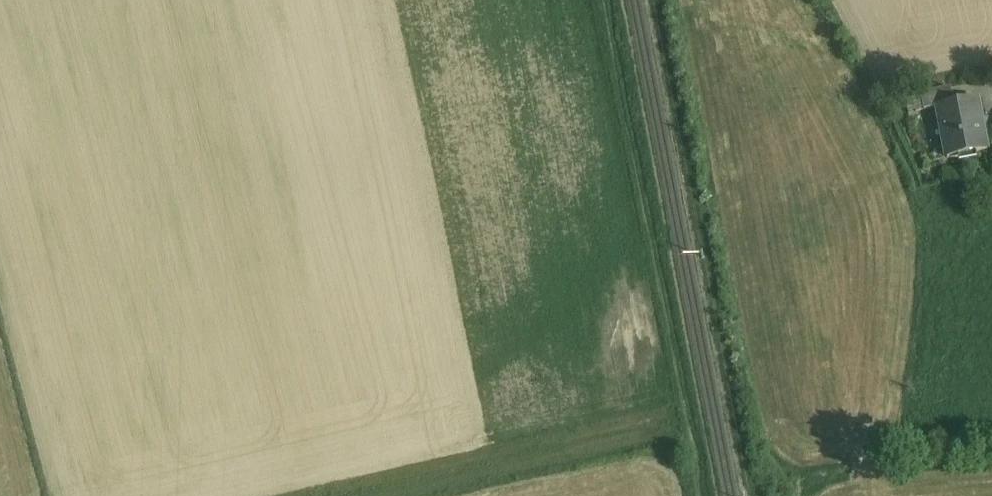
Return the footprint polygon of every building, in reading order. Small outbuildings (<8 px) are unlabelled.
[(949,87),(918,94),(922,108),(934,106),(934,105),(952,101),(949,87)] [(952,101),(934,105),(934,106),(945,157),(987,148),(976,96),(952,101)]
